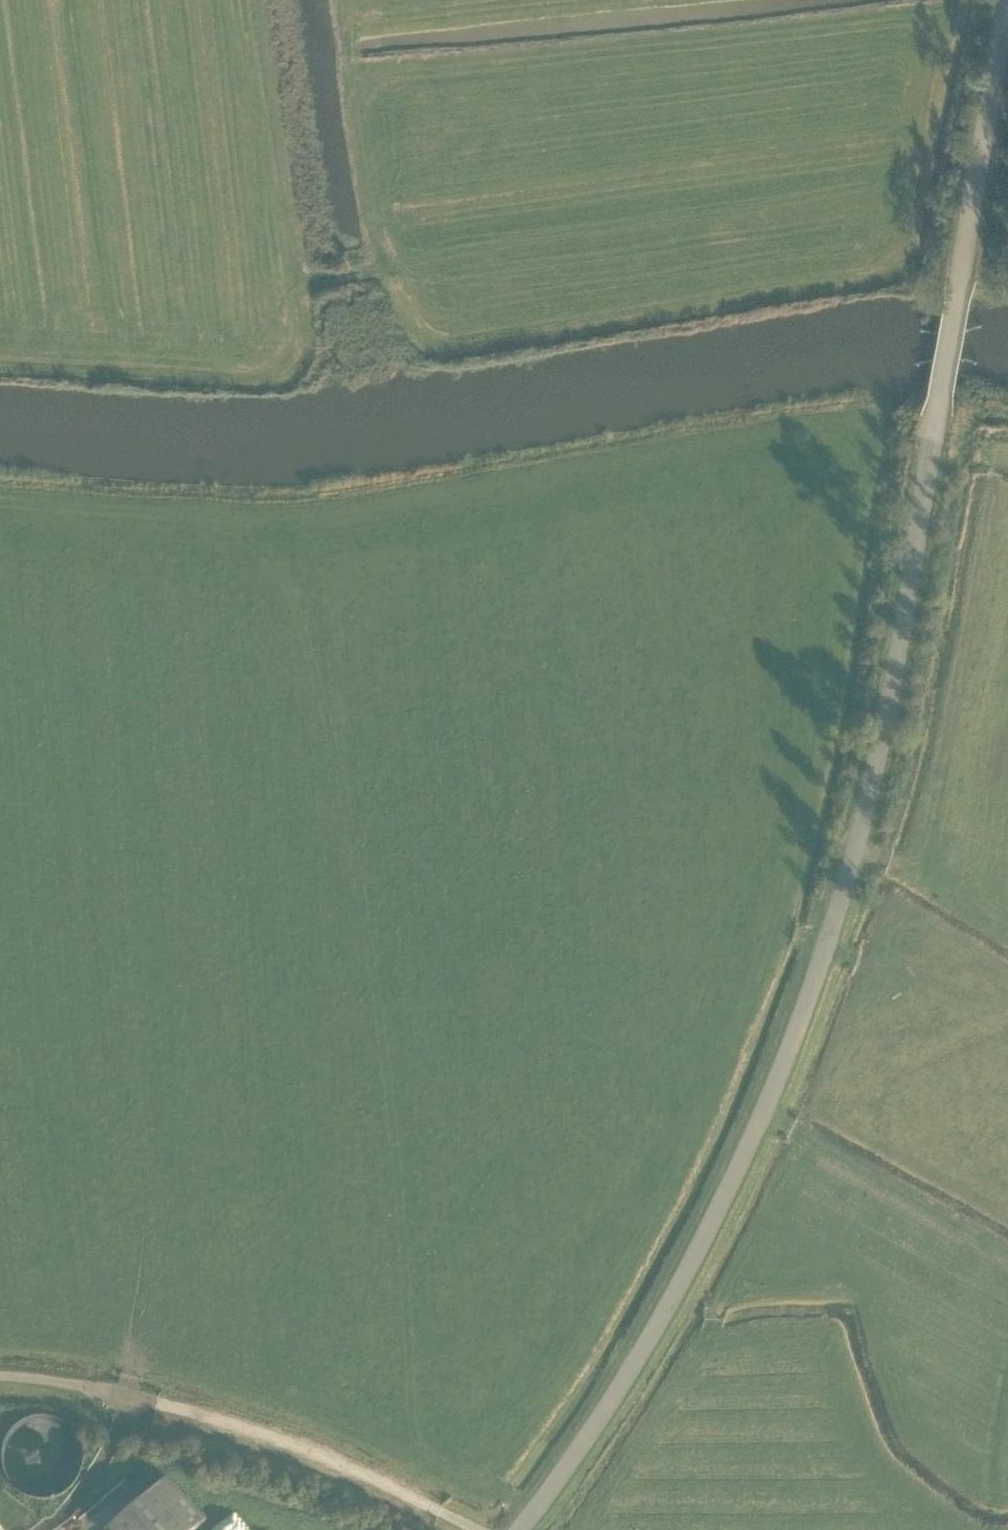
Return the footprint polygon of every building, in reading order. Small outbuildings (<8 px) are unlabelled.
[(3,1471),(64,1493),(85,1434),(23,1413),(3,1471)] [(206,1523),(169,1481),(112,1529),(198,1529),(206,1523)]
